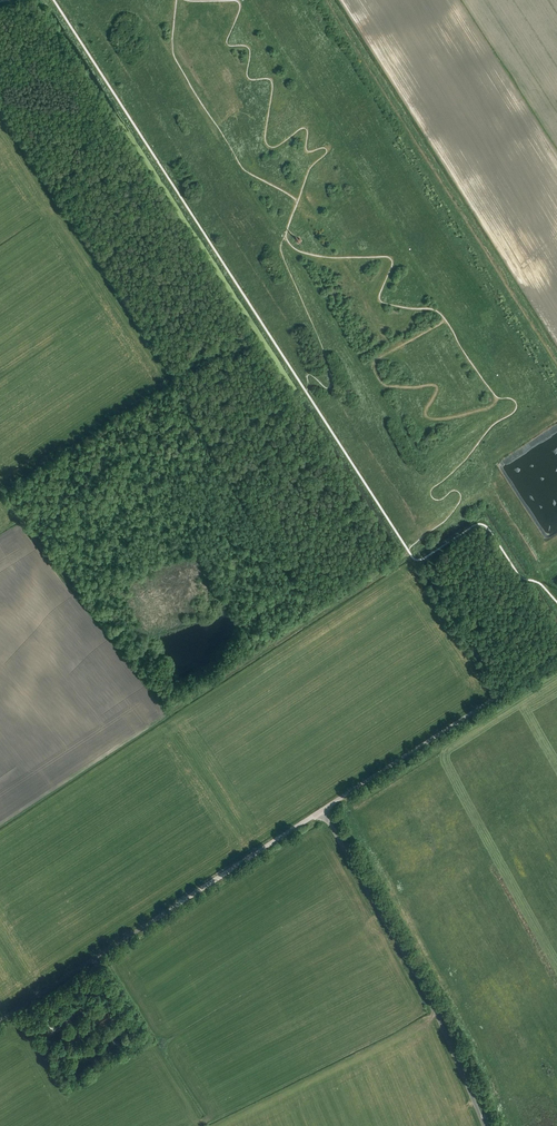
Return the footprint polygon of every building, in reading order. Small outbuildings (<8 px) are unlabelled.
[(125,1024),(132,1020),(126,1011),(119,1016),(125,1024)] [(50,1028),(41,1033),(44,1040),(54,1034),(50,1028)] [(117,1039),(111,1043),(115,1050),(121,1046),(117,1039)]
